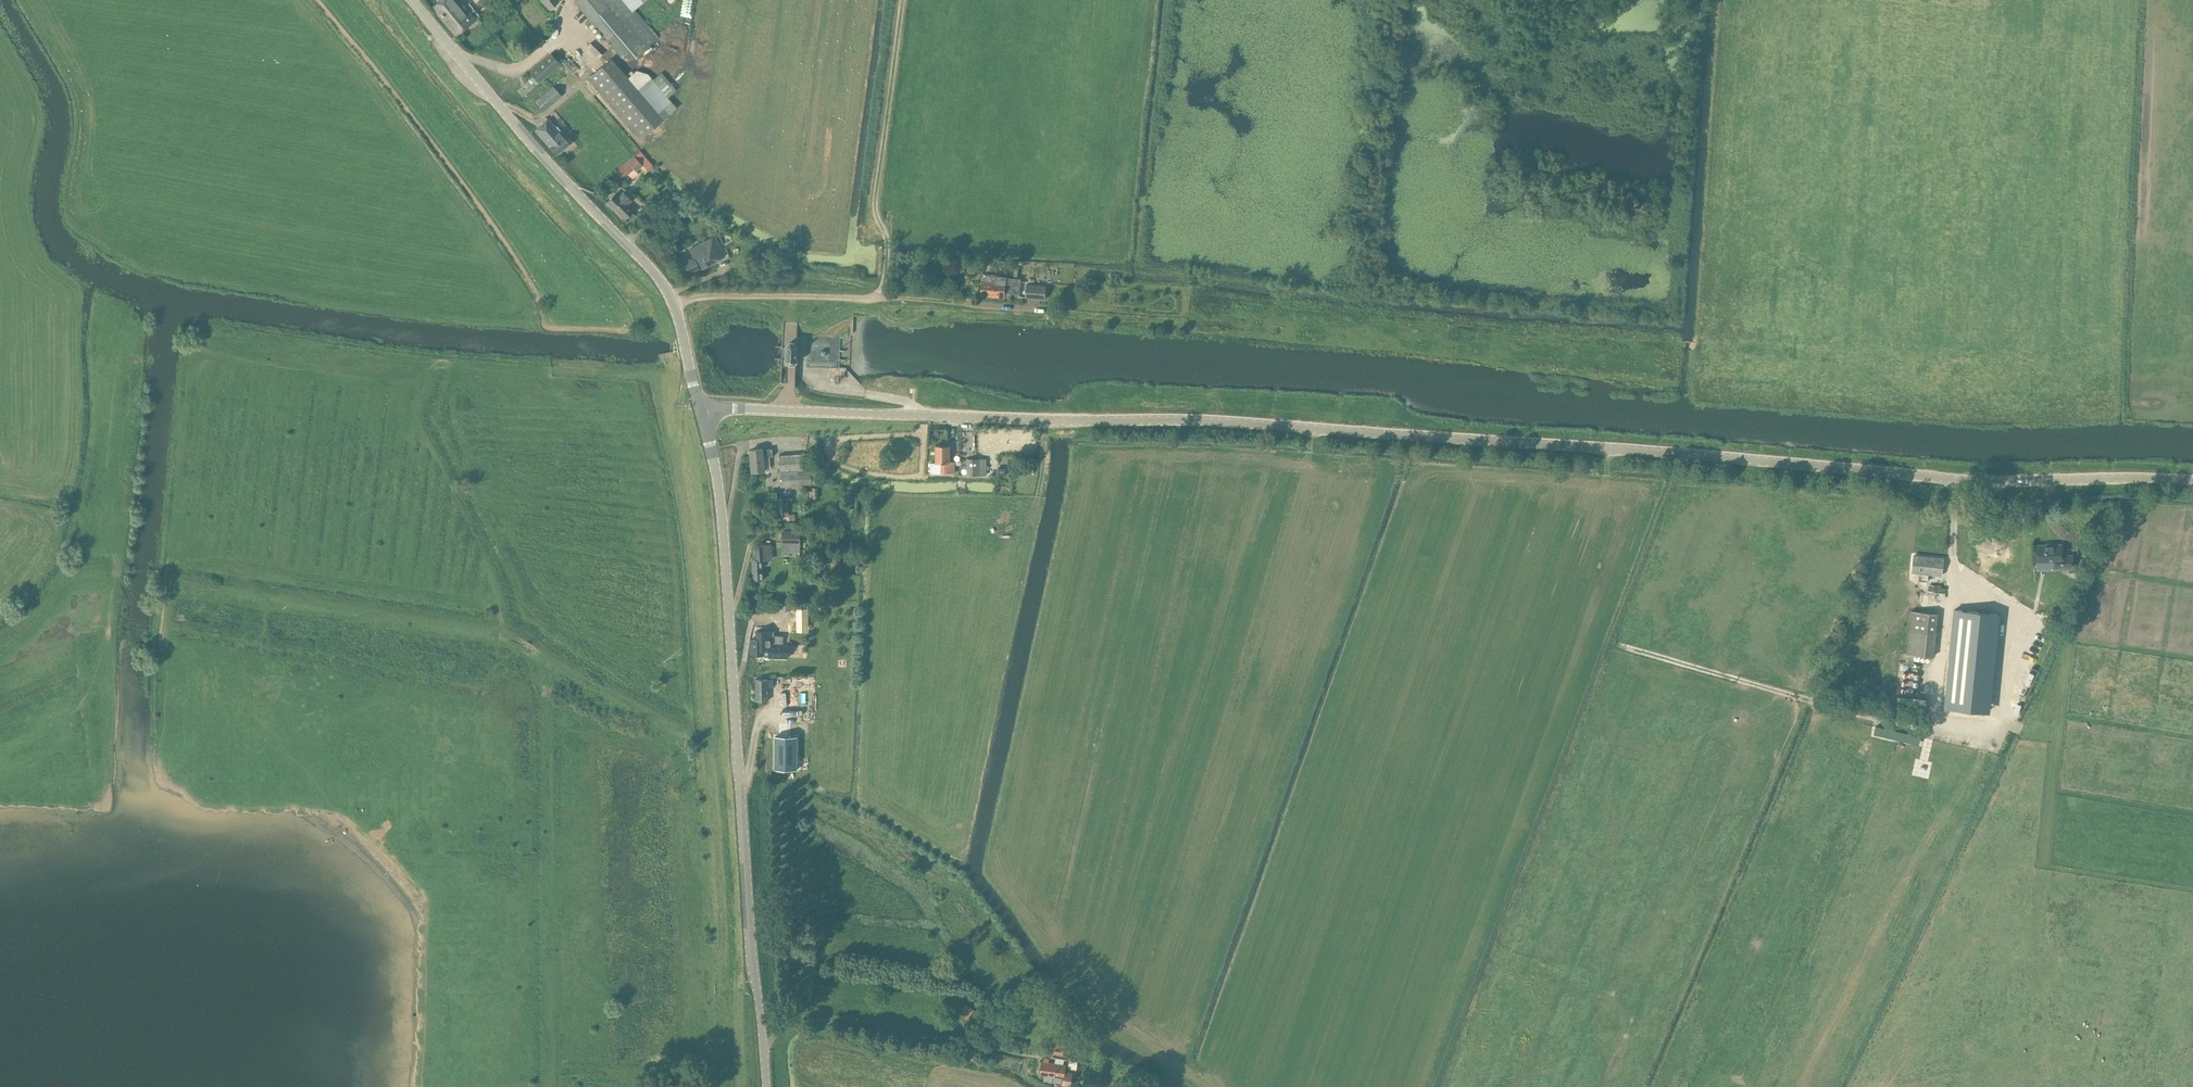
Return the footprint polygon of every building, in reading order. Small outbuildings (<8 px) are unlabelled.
[(474,20),(475,20),(479,16),(466,0),(439,0),(442,4),(436,10),(457,35),(472,22),(474,20)] [(549,10),(559,1),(558,0),(541,0),(549,10)] [(573,2),(622,58),(627,54),(631,59),(659,37),(635,9),(646,0),(575,0),(574,2),(573,2)] [(517,90),(523,97),(560,64),(551,53),(529,73),(532,76),(517,90)] [(587,78),(640,140),(677,108),(668,97),(676,90),(661,72),(653,80),(647,74),(636,70),(628,78),(611,57),(587,78)] [(544,111),(562,95),(553,86),(535,102),(544,111)] [(549,147),(556,156),(570,144),(562,136),(549,121),(536,132),(549,147)] [(653,165),(640,151),(613,175),(616,178),(614,180),(618,184),(624,178),(628,175),(632,179),(638,174),(636,172),(640,168),(644,173),(653,165)] [(606,203),(625,220),(633,211),(628,206),(633,201),(623,193),(619,198),(615,194),(606,203)] [(677,264),(683,277),(701,268),(721,259),(725,257),(715,237),(689,249),(692,257),(677,264)] [(761,266),(774,273),(780,261),(767,255),(761,266)] [(996,275),(984,274),(984,277),(983,280),(983,283),(982,282),(981,294),(1004,296),(1005,293),(1020,294),(1021,279),(1007,278),(1007,277),(996,276),(996,275)] [(1026,297),(1046,298),(1047,286),(1027,284),(1026,297)] [(790,364),(794,364),(798,361),(799,345),(795,342),(791,341),(787,345),(787,361),(790,364)] [(996,452),(996,432),(982,433),(982,452),(996,452)] [(941,467),(941,473),(956,473),(955,461),(949,461),(949,446),(936,446),(936,463),(937,463),(937,467),(941,467)] [(750,451),(752,472),(765,471),(764,457),(773,456),(772,449),(763,449),(750,451)] [(781,472),(781,487),(812,486),(811,470),(804,471),(804,470),(808,469),(808,454),(779,455),(780,471),(797,470),(797,471),(781,472)] [(967,476),(987,475),(986,458),(967,459),(967,476)] [(779,500),(780,514),(789,514),(788,499),(779,500)] [(782,530),(781,552),(800,553),(801,531),(782,530)] [(752,564),(753,580),(764,579),(763,560),(773,559),(772,544),(754,546),(755,563),(752,564)] [(2054,562),(2055,569),(2072,569),(2072,555),(2062,556),(2061,545),(2036,545),(2037,563),(2054,562)] [(1919,580),(1927,581),(1928,574),(1941,575),(1943,559),(1914,556),(1912,572),(1920,573),(1919,580)] [(1937,596),(1943,597),(1944,592),(1938,591),(1939,586),(1928,585),(1928,591),(1937,592),(1937,596)] [(794,625),(805,625),(805,603),(794,603),(794,625)] [(1954,607),(1945,708),(1986,712),(1994,634),(1998,634),(2000,612),(1954,607)] [(1906,654),(1907,654),(1933,657),(1934,657),(1938,614),(1911,611),(1906,654)] [(765,657),(788,658),(789,644),(783,643),(783,636),(774,635),(774,631),(772,631),(757,631),(757,640),(751,640),(751,655),(765,655),(765,657)] [(1926,669),(1925,679),(1869,674),(1868,695),(1923,699),(1924,692),(1939,693),(1940,682),(1935,681),(1936,670),(1926,669)] [(812,677),(787,677),(787,694),(775,694),(775,708),(813,707),(812,677)] [(755,680),(756,700),(769,700),(768,687),(773,687),(773,679),(755,680)] [(797,736),(775,736),(776,769),(798,768),(797,736)] [(959,1014),(968,1020),(975,1008),(965,1003),(959,1014)] [(1001,1029),(994,1024),(985,1035),(992,1041),(1001,1029)] [(1062,1084),(1071,1086),(1073,1073),(1064,1071),(1065,1065),(1063,1065),(1064,1059),(1067,1060),(1069,1050),(1065,1049),(1067,1038),(1055,1035),(1050,1057),(1056,1058),(1055,1063),(1049,1062),(1050,1059),(1044,1058),(1041,1074),(1063,1078),(1062,1084)]
